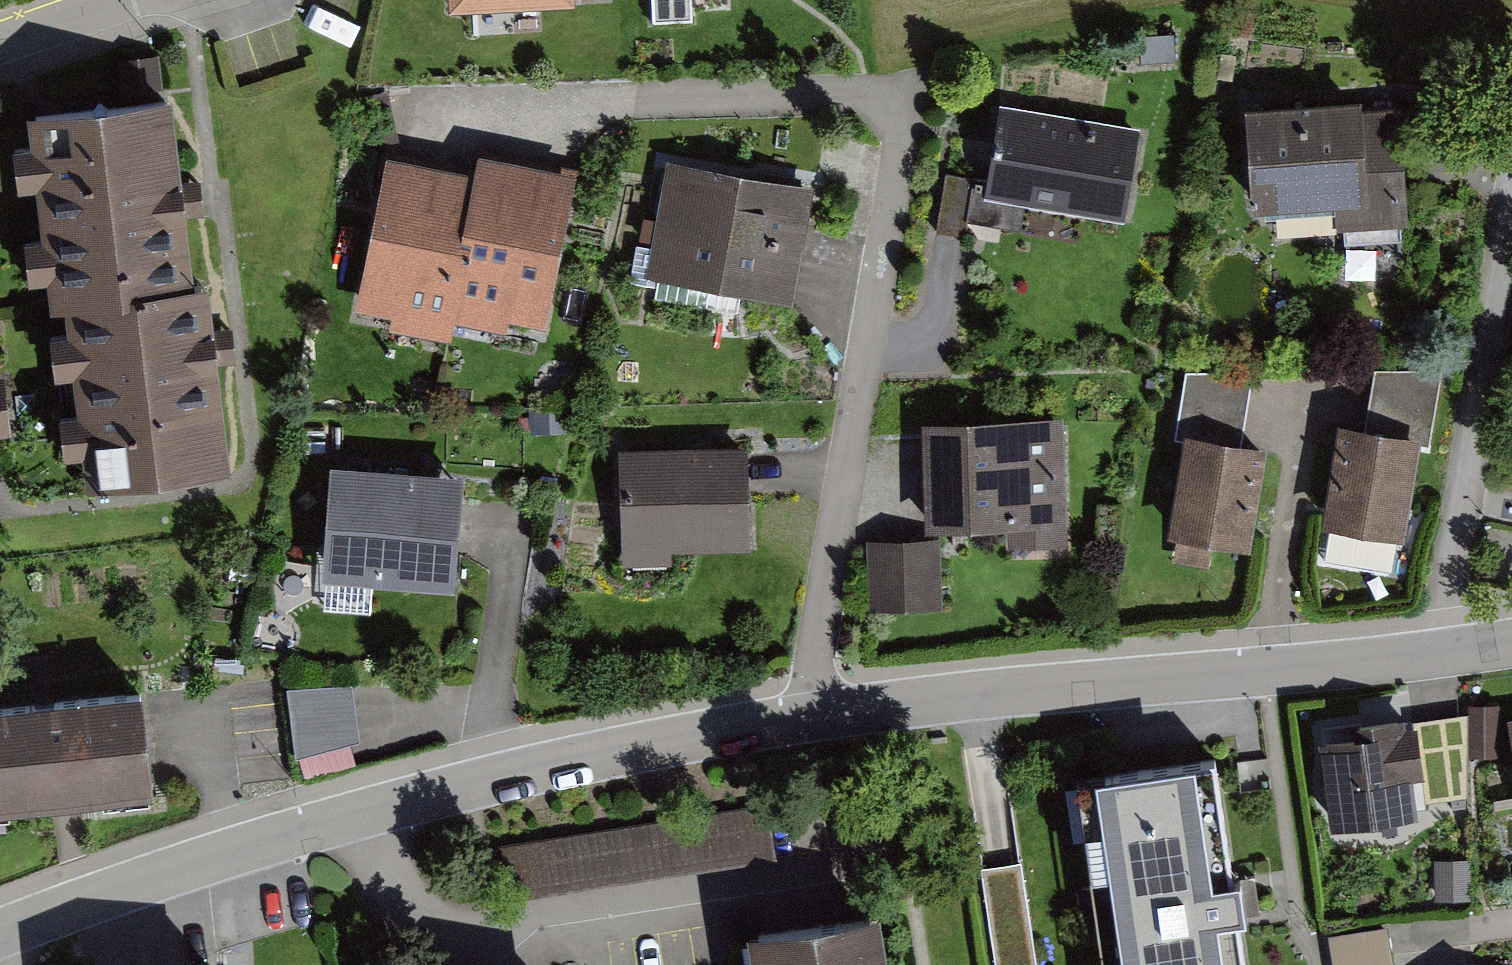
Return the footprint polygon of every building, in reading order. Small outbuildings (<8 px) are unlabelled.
[(449,18),(577,11),(576,0),(448,0),(449,18)] [(652,26),(693,25),(692,0),(651,0),(652,26)] [(1174,36),(1138,38),(1140,66),(1176,65),(1174,36)] [(195,295),(172,105),(27,123),(31,155),(12,157),(18,199),(34,197),(40,247),(23,249),(28,293),(47,291),(50,321),(65,319),(127,311),(126,304),(195,295)] [(1361,107),(1246,117),(1256,225),(1335,218),(1336,234),(1408,228),(1398,112),(1362,115),(1361,107)] [(1141,132),(1002,108),(989,183),(946,176),(935,235),(964,240),(967,224),(1023,233),(1027,209),(1125,226),(1141,132)] [(449,343),(453,326),(468,248),(462,247),(475,178),(387,161),(358,313),(393,320),(390,332),(449,343)] [(479,162),(475,178),(462,247),(468,248),(453,326),(508,336),(510,325),(547,332),(576,181),(479,162)] [(815,192),(667,164),(645,281),(793,309),(815,192)] [(86,498),(232,481),(210,294),(195,295),(126,304),(127,311),(65,319),(68,341),(52,343),(57,387),(73,385),(77,423),(61,425),(66,467),(82,465),(86,498)] [(1338,430),(1324,534),(1405,547),(1420,453),(1430,455),(1442,371),(1374,372),(1364,434),(1338,430)] [(1185,445),(1168,542),(1250,556),(1268,454),(1241,450),(1253,374),(1185,374),(1175,443),(1185,445)] [(0,380),(0,440),(12,439),(4,380),(0,380)] [(567,412),(529,413),(529,434),(567,434),(567,412)] [(1064,421),(922,426),(926,537),(1006,534),(1007,553),(1069,551),(1064,421)] [(618,454),(621,569),(672,568),(672,554),(750,553),(748,451),(618,454)] [(321,587),(455,598),(464,482),(330,471),(321,587)] [(869,613),(943,611),(940,542),(867,544),(869,613)] [(352,687),(287,692),(295,760),(361,746),(352,687)] [(156,806),(144,701),(0,717),(0,823),(156,806)] [(1469,708),(1468,717),(1468,760),(1500,760),(1501,708),(1469,708)] [(1416,724),(1417,733),(1424,782),(1427,803),(1468,799),(1468,760),(1468,717),(1416,724)] [(1318,747),(1330,834),(1417,822),(1412,783),(1424,782),(1417,733),(1407,734),(1406,725),(1357,731),(1358,741),(1318,747)] [(1077,798),(1092,893),(1110,890),(1121,964),(1244,964),(1215,777),(1077,798)] [(765,807),(499,849),(507,902),(774,860),(765,807)] [(1471,862),(1434,862),(1434,903),(1471,903),(1471,862)] [(980,869),(994,964),(1038,964),(1021,864),(980,869)] [(747,945),(750,964),(887,964),(880,924),(747,945)] [(1387,929),(1328,939),(1332,964),(1393,964),(1387,929)]
